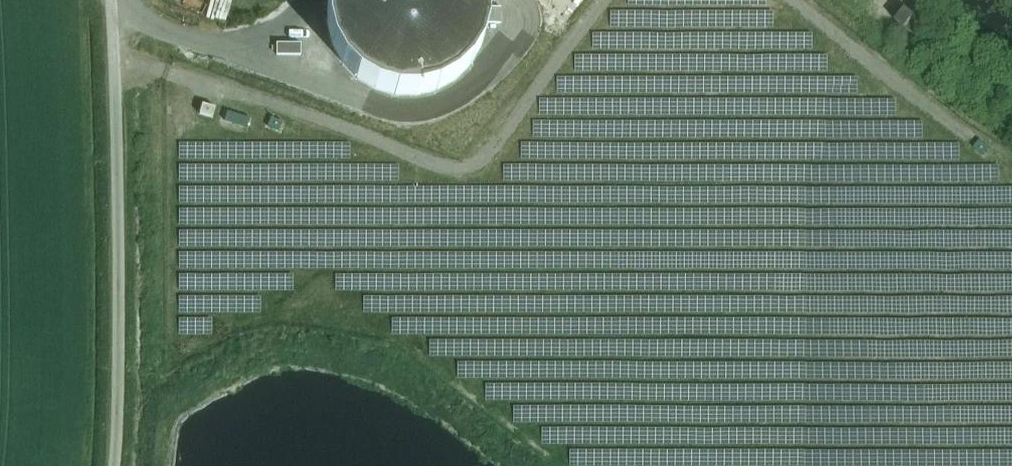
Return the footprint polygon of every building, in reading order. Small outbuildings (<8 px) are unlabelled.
[(328,5),(328,26),(332,47),(343,66),(358,80),(374,90),(393,96),(418,97),(435,92),(456,81),(470,66),(480,49),(486,26),(501,25),(501,9),(487,10),(484,0),(329,0),(328,5)] [(923,44),(933,31),(906,10),(896,23),(923,44)] [(276,56),(301,56),(301,44),(276,44),(276,56)] [(212,119),(215,109),(202,106),(199,116),(212,119)]
